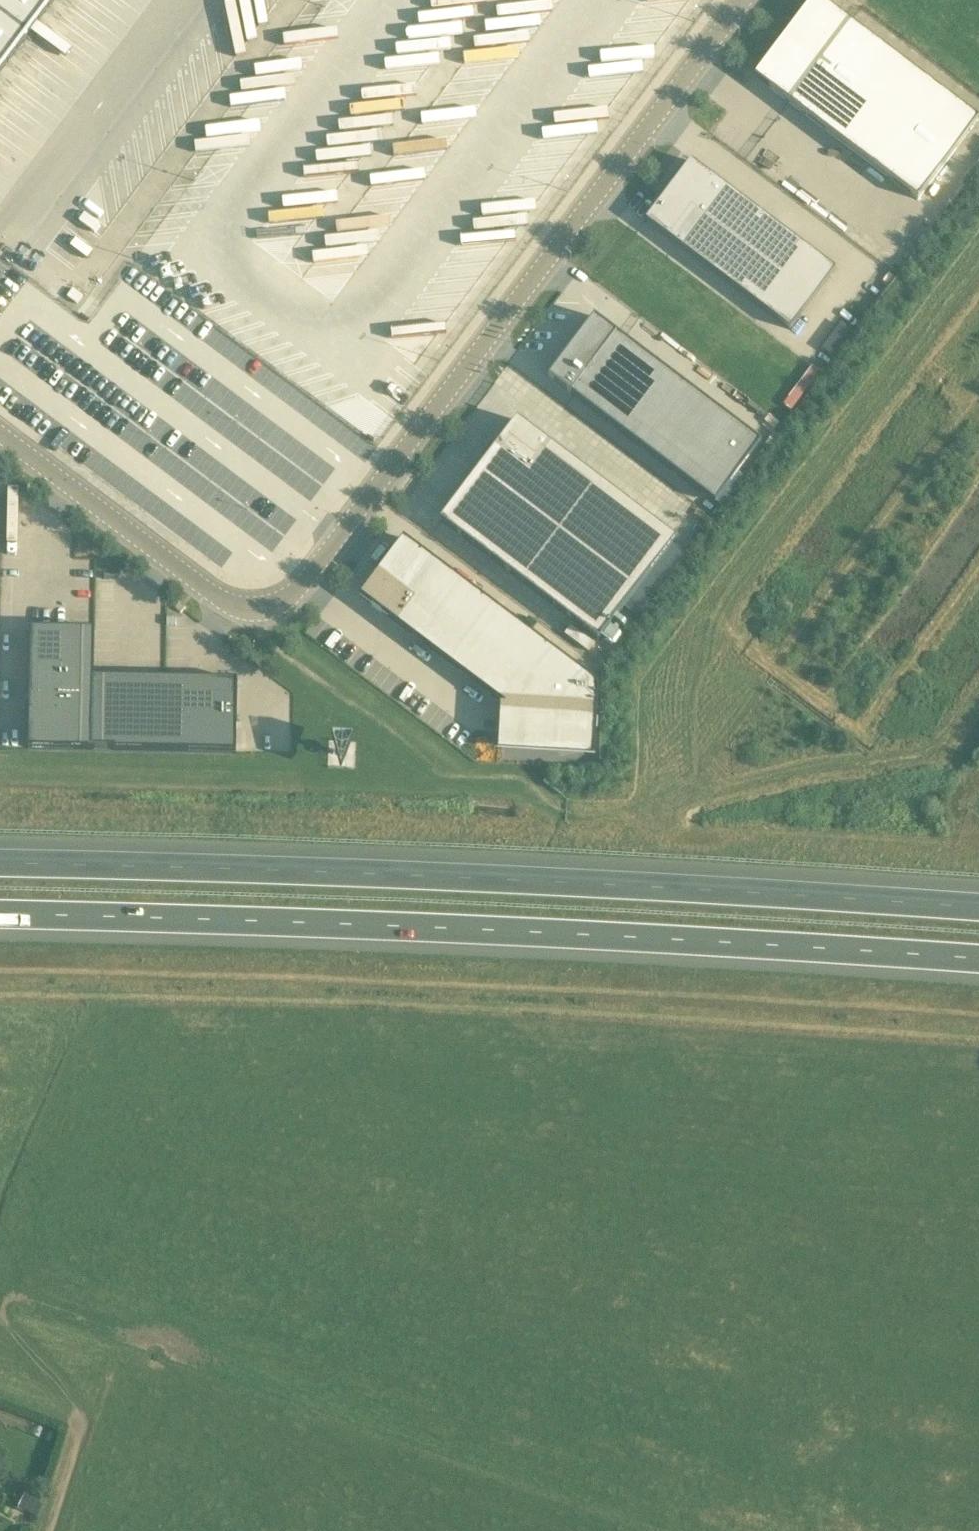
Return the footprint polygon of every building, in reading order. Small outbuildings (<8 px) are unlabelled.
[(36,21),(42,14),(52,0),(0,0),(0,70),(36,21)] [(928,20),(928,19),(978,58),(978,0),(902,0),(928,20)] [(804,14),(756,77),(769,87),(767,90),(786,104),(917,201),(978,120),(849,22),(830,8),(818,24),(804,14)] [(919,53),(912,64),(978,109),(978,94),(919,53)] [(691,162),(645,222),(790,330),(835,270),(691,162)] [(548,378),(699,492),(745,431),(594,317),(548,378)] [(516,420),(439,522),(599,642),(676,540),(516,420)] [(403,539),(360,597),(502,706),(502,746),(590,751),(591,731),(595,732),(598,685),(403,539)] [(28,728),(28,749),(236,753),(236,732),(230,732),(230,720),(236,721),(237,680),(164,679),(93,678),(94,630),(30,629),(28,716),(35,717),(34,729),(28,728)]
